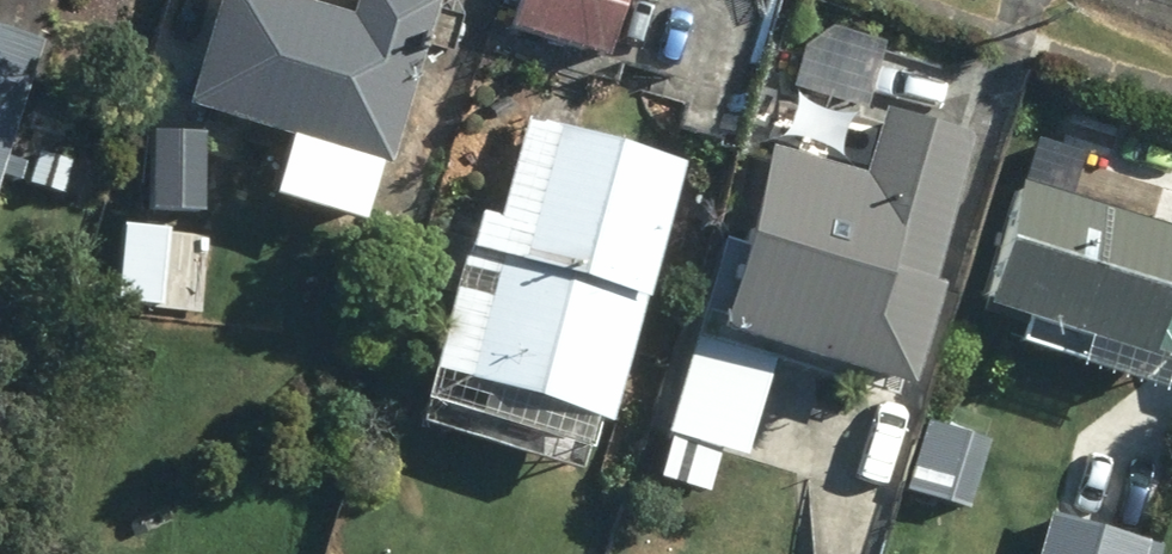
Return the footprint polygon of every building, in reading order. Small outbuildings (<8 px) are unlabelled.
[(383,157),(432,0),(352,0),(350,8),(323,0),(214,0),(184,97),(383,157)] [(607,50),(622,0),(515,0),(509,20),(607,50)] [(37,32),(0,20),(0,155),(37,32)] [(713,320),(910,376),(938,276),(930,272),(973,126),(881,100),(863,165),(767,139),(713,320)] [(475,199),(428,359),(587,408),(604,413),(682,155),(526,108),(495,205),(475,199)] [(149,122),(148,203),(199,204),(201,122),(149,122)] [(26,174),(59,186),(69,154),(37,143),(26,174)] [(1148,345),(1150,339),(1170,345),(1171,339),(1171,219),(1020,172),(982,294),(1148,345)] [(902,482),(964,499),(978,451),(916,434),(902,482)] [(1141,541),(1047,514),(1036,553),(1138,553),(1141,541)]
